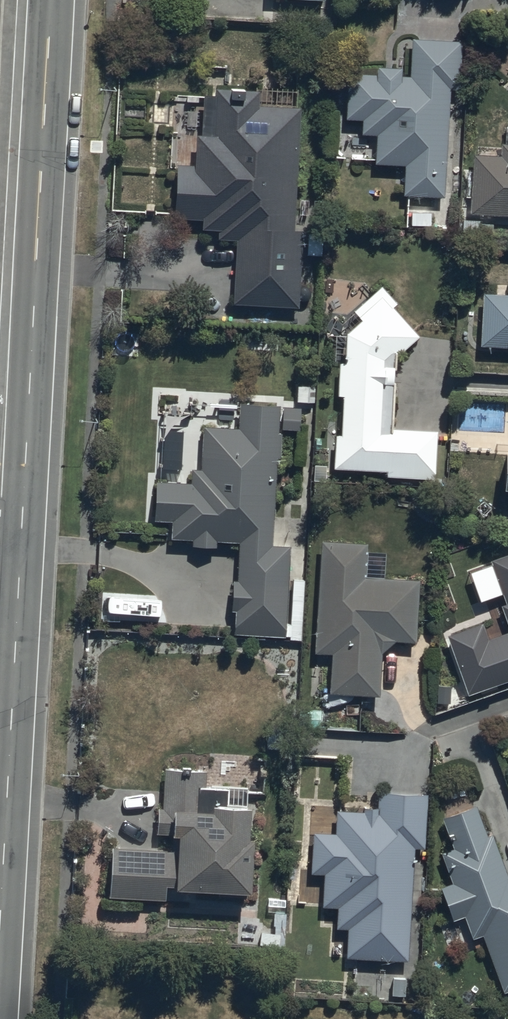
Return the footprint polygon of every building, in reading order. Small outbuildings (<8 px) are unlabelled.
[(402,198),(444,201),(451,93),(460,94),(463,45),(413,42),(411,79),(405,79),(405,74),(377,72),(376,77),(350,76),(347,124),(362,125),(362,137),(377,138),(375,169),(403,170),(402,198)] [(300,112),(296,111),(297,93),(256,91),(256,96),(247,95),(247,89),(231,89),(231,92),(217,91),(217,99),(204,99),(202,140),(197,139),(195,169),(177,168),(175,221),(202,222),(202,231),(218,231),(218,243),(234,244),(231,309),(298,312),(300,237),(295,236),(300,112)] [(501,145),(501,148),(477,147),(477,157),(474,157),(470,215),(507,218),(507,146),(501,145)] [(435,481),(435,433),(393,434),(393,429),(399,359),(418,340),(394,310),(398,306),(382,288),(355,313),(362,322),(345,335),(345,365),(340,366),(340,399),(344,399),(341,437),(335,437),(335,473),(389,474),(389,481),(435,481)] [(483,299),(481,349),(507,350),(507,300),(483,299)] [(234,615),(233,638),(286,640),(290,551),(274,550),(278,460),(281,460),(283,434),(301,435),(302,412),(281,411),(281,408),(240,406),(239,432),(202,430),(200,474),(193,473),(192,487),(155,485),(153,526),(172,527),(171,542),(191,543),(191,550),(216,551),(217,544),(239,545),(238,584),(232,584),(231,615),(234,615)] [(323,657),(323,659),(332,659),(330,698),(381,701),(383,657),(395,646),(416,647),(418,583),(367,582),(368,547),(320,546),(314,657),(323,657)] [(492,561),(507,604),(503,606),(507,619),(507,555),(492,561)] [(489,643),(482,624),(449,636),(471,696),(507,683),(507,636),(489,643)] [(171,853),(111,851),(109,900),(177,903),(177,899),(252,902),(254,846),(250,845),(251,815),(248,814),(249,791),(206,789),(207,773),(164,772),(162,813),(158,812),(157,839),(172,839),(171,853)] [(365,816),(337,815),(336,838),(314,837),(312,879),(325,880),(324,911),(338,911),(337,925),(337,934),(346,934),(345,962),(409,965),(413,852),(425,853),(427,797),(379,795),(379,811),(365,810),(365,816)] [(490,837),(487,838),(475,810),(440,823),(452,853),(440,858),(452,887),(441,892),(453,923),(464,918),(470,933),(474,943),(482,939),(506,997),(507,996),(507,880),(490,837)]
